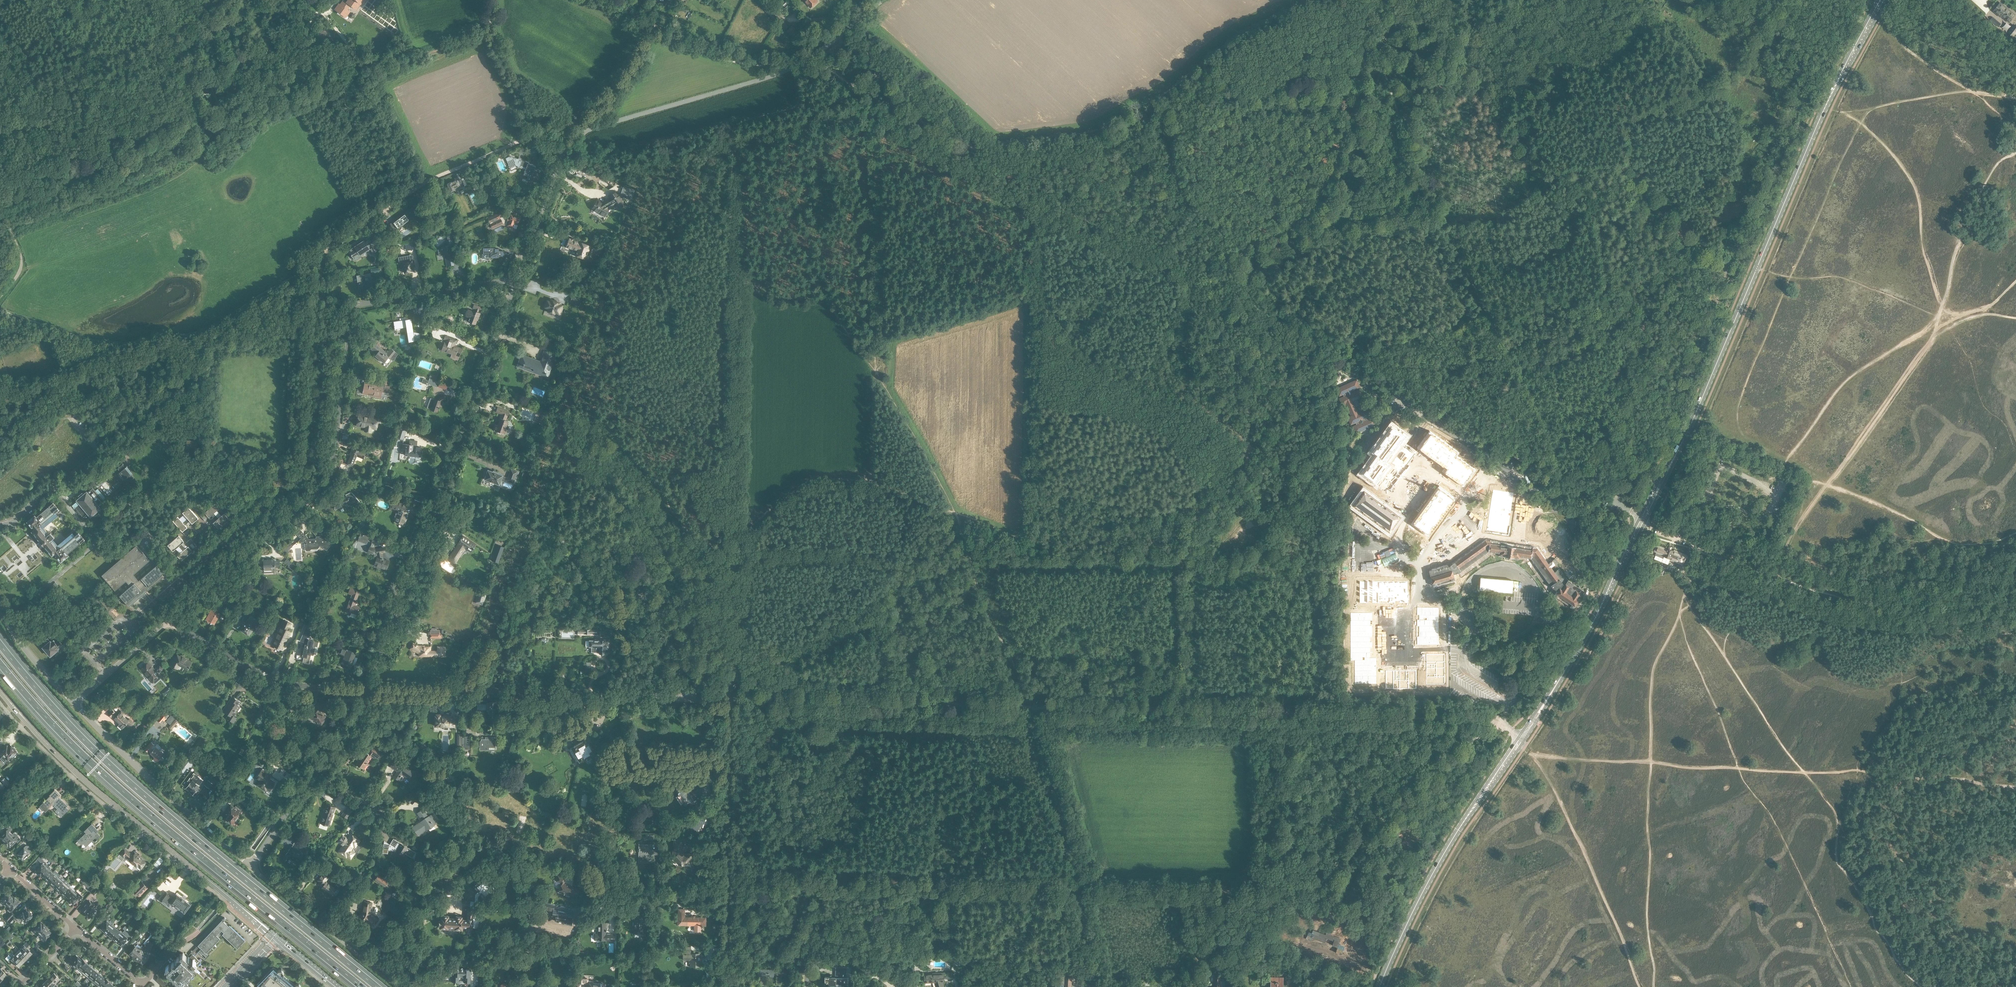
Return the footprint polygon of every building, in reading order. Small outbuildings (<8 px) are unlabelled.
[(335,9),(343,15),(350,5),(354,8),(358,2),(360,3),(359,4),(360,4),(361,3),(362,3),(364,0),(351,0),(348,3),(344,0),(343,0),(340,4),(339,3),(335,9)] [(784,30),(787,27),(786,25),(764,0),(756,0),(784,30)] [(2009,21),(2015,15),(2000,3),(1999,4),(1997,6),(1996,8),(1995,8),(1995,9),(1994,11),(2000,16),(2001,15),(2009,21)] [(800,34),(792,27),(786,32),(794,41),(795,39),(800,34)] [(311,60),(307,64),(314,72),(323,64),(317,58),(313,62),(311,60)] [(510,156),(505,158),(510,168),(515,165),(519,167),(520,165),(526,167),(523,174),(528,176),(527,180),(531,182),(536,174),(537,173),(533,171),(535,166),(530,164),(530,165),(527,164),(528,162),(510,156)] [(455,180),(447,184),(450,191),(455,189),(454,188),(458,187),(459,188),(462,187),(464,186),(466,185),(464,180),(462,181),(460,182),(458,179),(457,177),(454,178),(455,180)] [(483,201),(490,198),(488,194),(489,194),(488,191),(490,190),(488,186),(478,191),(483,201)] [(623,186),(621,193),(627,195),(626,197),(627,197),(627,198),(627,199),(629,199),(630,199),(630,198),(631,199),(635,190),(623,186)] [(597,201),(592,208),(604,215),(609,208),(608,207),(614,204),(616,209),(624,205),(616,192),(609,196),(610,199),(602,203),(597,201)] [(412,208),(386,228),(390,233),(416,214),(412,208)] [(501,212),(487,218),(490,223),(501,218),(500,216),(502,215),(501,212)] [(508,218),(507,221),(509,221),(508,225),(512,227),(514,221),(518,222),(519,218),(511,215),(509,219),(508,218)] [(501,218),(490,223),(492,229),(503,223),(501,218)] [(355,246),(348,250),(354,259),(361,254),(360,254),(369,249),(370,251),(376,247),(371,239),(365,243),(364,240),(357,245),(357,246),(355,247),(355,246)] [(442,249),(438,250),(439,256),(443,255),(447,254),(447,257),(446,258),(447,266),(453,265),(450,247),(451,247),(454,246),(453,239),(450,240),(447,240),(448,245),(442,246),(442,249)] [(569,239),(566,246),(573,249),(573,250),(572,249),(571,254),(576,255),(584,258),(585,255),(586,255),(590,246),(589,246),(586,245),(579,242),(573,240),(571,239),(569,239)] [(483,254),(482,254),(482,258),(486,258),(486,257),(499,257),(499,256),(504,256),(504,251),(499,251),(499,249),(493,249),(493,248),(483,248),(483,254)] [(403,262),(401,262),(402,268),(404,267),(404,273),(410,272),(410,271),(413,270),(413,267),(413,265),(414,265),(414,264),(414,260),(408,261),(407,256),(402,257),(403,262)] [(372,287),(370,273),(364,274),(365,275),(357,276),(358,281),(359,281),(360,288),(364,287),(364,288),(372,287)] [(579,305),(581,299),(577,297),(576,300),(571,298),(570,302),(579,305)] [(550,301),(547,300),(544,307),(548,308),(547,311),(554,314),(555,312),(560,315),(563,308),(561,307),(562,305),(559,304),(560,302),(550,299),(550,301)] [(466,320),(468,321),(468,322),(475,324),(476,320),(477,318),(478,318),(480,313),(478,312),(479,310),(480,310),(481,307),(474,304),(473,308),(476,309),(475,311),(472,310),(472,311),(468,309),(466,315),(467,316),(466,320)] [(408,342),(415,341),(419,340),(421,334),(413,332),(412,323),(409,323),(408,317),(399,318),(400,320),(393,321),(394,329),(406,327),(408,342)] [(462,349),(454,346),(455,343),(457,340),(445,336),(444,339),(446,340),(445,342),(444,342),(441,350),(452,354),(451,357),(458,359),(462,349)] [(398,354),(391,348),(387,353),(383,350),(382,350),(381,349),(381,348),(375,343),(370,349),(377,354),(375,355),(381,361),(382,360),(385,362),(388,357),(392,360),(394,360),(395,358),(395,357),(398,354)] [(548,375),(550,369),(549,369),(552,360),(553,360),(555,354),(555,353),(554,352),(547,350),(546,350),(545,350),(545,351),(543,357),(543,358),(542,358),(540,363),(537,362),(536,362),(536,363),(533,362),(533,361),(533,360),(533,359),(532,359),(523,356),(522,356),(521,357),(519,362),(524,364),(524,365),(523,365),(522,367),(530,370),(530,369),(536,371),(536,372),(545,376),(546,376),(547,376),(547,375),(548,375)] [(388,393),(389,387),(385,386),(385,384),(384,384),(384,383),(386,384),(387,381),(379,379),(378,383),(379,383),(379,384),(378,385),(378,386),(371,384),(371,385),(370,384),(364,383),(363,390),(362,390),(362,392),(363,392),(362,393),(368,394),(368,392),(373,392),(373,394),(381,396),(382,392),(388,393)] [(1360,389),(1354,391),(1354,389),(1360,387),(1356,379),(1336,389),(1339,396),(1343,394),(1344,396),(1339,398),(1342,405),(1346,404),(1351,416),(1347,417),(1351,425),(1356,422),(1357,424),(1352,426),(1356,433),(1376,424),(1373,417),(1367,420),(1366,418),(1371,416),(1368,408),(1362,411),(1357,399),(1363,396),(1360,389)] [(438,406),(440,402),(445,399),(443,396),(437,400),(434,399),(433,402),(430,400),(428,401),(427,402),(427,404),(428,406),(431,407),(430,409),(437,411),(439,407),(438,406)] [(503,433),(508,421),(505,420),(507,416),(508,416),(509,412),(503,410),(503,409),(497,407),(496,412),(502,414),(500,418),(498,425),(495,424),(493,430),(503,433)] [(356,425),(365,427),(365,431),(369,432),(370,427),(376,428),(378,418),(370,417),(369,418),(367,417),(367,416),(358,415),(356,425)] [(1373,455),(1360,474),(1377,487),(1377,486),(1387,493),(1418,451),(1404,442),(1405,442),(1407,439),(1407,438),(1408,437),(1408,436),(1409,435),(1392,422),(1370,452),(1373,455)] [(397,435),(396,437),(403,439),(404,437),(406,430),(399,428),(397,435)] [(1430,430),(1417,448),(1419,449),(1424,453),(1425,451),(1428,454),(1427,455),(1432,459),(1437,462),(1438,461),(1446,466),(1442,471),(1464,487),(1477,469),(1458,456),(1460,452),(1430,430)] [(200,441),(200,437),(193,437),(193,440),(187,440),(187,447),(196,447),(196,441),(200,441)] [(400,445),(400,453),(405,454),(411,455),(411,454),(420,455),(421,447),(414,447),(415,441),(410,440),(409,444),(401,444),(400,445)] [(347,464),(352,466),(356,456),(363,458),(365,454),(358,451),(359,449),(353,447),(350,454),(351,455),(347,464)] [(123,478),(124,479),(126,478),(128,482),(133,477),(131,474),(132,473),(127,466),(125,467),(122,464),(117,468),(120,471),(119,473),(120,474),(119,474),(120,475),(121,475),(122,477),(123,479),(123,478)] [(525,468),(523,474),(526,475),(525,479),(528,480),(532,471),(525,468)] [(511,469),(508,478),(502,476),(503,475),(497,473),(498,472),(493,470),(493,471),(488,470),(487,472),(486,472),(484,476),(485,477),(484,479),(489,481),(489,483),(493,485),(494,483),(499,484),(502,478),(507,480),(506,481),(513,483),(517,471),(511,469)] [(279,474),(279,478),(273,478),(274,485),(283,485),(282,478),(286,478),(286,474),(279,474)] [(1416,517),(1411,524),(1429,537),(1457,498),(1440,485),(1435,492),(1436,493),(1434,496),(1432,495),(1428,500),(1430,501),(1424,510),(1423,509),(1419,514),(1420,515),(1418,518),(1416,517)] [(98,488),(95,491),(92,488),(87,492),(85,493),(85,492),(82,493),(78,495),(79,496),(77,498),(78,499),(77,500),(72,505),(74,508),(75,507),(83,517),(82,517),(85,520),(90,516),(92,515),(92,516),(95,515),(98,512),(99,509),(100,508),(100,507),(105,503),(103,500),(106,498),(98,488)] [(1364,488),(1351,506),(1390,534),(1403,516),(1396,512),(1395,513),(1392,511),(1393,509),(1388,505),(1387,507),(1378,501),(1380,499),(1374,495),(1373,497),(1370,494),(1371,493),(1364,488)] [(1492,489),(1485,529),(1506,532),(1513,492),(1492,489)] [(340,498),(338,499),(339,501),(332,504),(333,506),(334,509),(335,508),(335,509),(341,506),(341,505),(347,503),(347,504),(350,502),(351,505),(354,504),(356,503),(359,501),(352,493),(351,492),(350,492),(345,494),(346,496),(340,498)] [(397,514),(397,513),(396,516),(397,516),(395,521),(403,524),(406,513),(403,512),(404,510),(406,506),(393,500),(391,505),(399,508),(397,514)] [(59,510),(59,509),(53,502),(48,505),(49,506),(36,516),(35,515),(27,521),(32,527),(33,526),(35,529),(32,531),(35,535),(40,540),(40,541),(41,542),(42,544),(43,544),(43,545),(44,546),(46,548),(52,555),(53,554),(55,553),(57,555),(56,556),(61,561),(68,555),(67,553),(80,543),(81,542),(84,540),(85,539),(84,538),(83,537),(80,534),(80,533),(79,533),(79,532),(78,531),(77,532),(78,532),(75,535),(72,532),(58,544),(53,538),(55,537),(50,532),(48,533),(44,527),(58,515),(56,512),(58,510),(59,510)] [(209,518),(211,515),(216,521),(213,523),(218,529),(229,519),(224,514),(219,519),(214,513),(220,508),(215,503),(204,513),(209,518)] [(183,522),(178,517),(173,521),(182,532),(187,528),(185,525),(190,520),(193,523),(198,518),(189,507),(183,512),(188,518),(183,522)] [(1580,517),(1569,526),(1575,533),(1586,524),(1580,517)] [(185,549),(180,543),(183,541),(178,535),(167,545),(172,550),(178,545),(183,551),(177,556),(181,561),(192,551),(188,546),(185,549)] [(305,535),(298,541),(300,543),(301,542),(302,542),(303,541),(304,543),(305,549),(306,551),(310,550),(311,549),(318,548),(319,547),(319,546),(319,545),(321,545),(327,550),(332,544),(324,537),(319,537),(316,537),(316,538),(308,539),(305,535)] [(462,537),(458,543),(458,544),(448,559),(454,563),(465,547),(471,551),(476,544),(471,541),(470,542),(462,537)] [(1432,571),(1429,571),(1434,587),(1459,579),(1458,573),(1459,573),(1489,551),(1500,553),(1499,555),(1500,556),(1501,557),(1503,557),(1504,556),(1515,558),(1516,559),(1518,560),(1519,559),(1520,559),(1520,556),(1531,558),(1553,587),(1554,588),(1551,593),(1572,608),(1584,591),(1582,590),(1583,589),(1579,586),(1579,587),(1568,580),(1559,568),(1555,572),(1552,567),(1559,562),(1556,558),(1549,563),(1537,548),(1533,547),(1490,540),(1486,540),(1451,565),(1451,566),(1448,567),(1448,565),(1438,568),(1437,564),(1431,566),(1433,570),(1432,570),(1432,571)] [(370,547),(368,552),(372,554),(373,553),(374,553),(374,556),(377,557),(374,564),(386,569),(389,561),(385,560),(384,560),(383,560),(383,558),(382,558),(381,552),(384,552),(384,548),(375,549),(374,549),(374,548),(376,544),(372,542),(370,547)] [(286,554),(289,552),(287,550),(292,546),(290,543),(282,549),(286,554)] [(147,591),(164,576),(156,567),(139,581),(133,574),(150,560),(136,545),(118,561),(119,562),(103,576),(106,580),(105,581),(108,582),(115,590),(126,581),(130,586),(119,595),(129,606),(128,604),(145,589),(147,591)] [(1666,549),(1659,546),(1656,552),(1664,555),(1664,556),(1681,563),(1685,555),(1667,548),(1666,549)] [(288,558),(284,562),(288,565),(287,567),(291,571),(293,569),(293,568),(294,567),(293,566),(291,565),(293,562),(288,558)] [(280,567),(279,560),(274,560),(274,559),(270,559),(270,560),(268,560),(263,560),(263,566),(258,566),(258,571),(264,571),(264,573),(273,572),(274,572),(275,571),(274,567),(280,567)] [(453,574),(457,569),(446,562),(443,567),(453,574)] [(566,575),(568,584),(575,584),(580,587),(581,591),(580,595),(577,598),(581,599),(583,592),(583,587),(579,583),(570,581),(570,576),(566,575)] [(1408,581),(1360,581),(1360,603),(1368,603),(1368,601),(1373,601),(1373,603),(1379,603),(1379,601),(1389,601),(1389,603),(1396,603),(1396,601),(1400,601),(1400,603),(1408,603),(1408,581)] [(355,601),(359,591),(353,588),(351,594),(352,594),(349,603),(348,603),(346,610),(357,614),(359,607),(355,605),(355,604),(356,603),(357,601),(355,601)] [(475,603),(483,606),(486,596),(478,593),(475,603)] [(102,601),(110,610),(113,607),(105,598),(102,601)] [(211,612),(209,615),(206,618),(205,618),(205,619),(207,620),(208,623),(211,621),(213,623),(219,613),(222,609),(215,605),(213,607),(215,609),(214,610),(212,609),(210,612),(211,612)] [(1439,608),(1418,608),(1418,616),(1420,616),(1420,620),(1418,620),(1418,627),(1419,627),(1419,637),(1418,637),(1418,645),(1439,645),(1439,608)] [(1373,612),(1351,612),(1351,660),(1355,660),(1355,684),(1377,684),(1377,657),(1371,657),(1371,653),(1373,653),(1373,646),(1371,646),(1371,642),(1373,642),(1373,636),(1371,636),(1371,631),(1373,631),(1373,625),(1371,625),(1371,620),(1373,620),(1373,612)] [(254,617),(251,615),(248,618),(245,622),(244,622),(242,625),(243,625),(240,629),(247,634),(255,623),(251,621),(254,617)] [(278,639),(274,648),(279,650),(279,648),(280,649),(281,649),(286,638),(287,638),(291,631),(288,630),(291,623),(284,620),(278,633),(277,633),(275,637),(276,637),(276,638),(278,639)] [(316,641),(317,639),(312,638),(311,637),(311,636),(310,636),(309,636),(309,637),(308,637),(310,633),(314,635),(316,631),(312,629),(312,628),(306,626),(300,640),(305,643),(305,644),(304,647),(303,647),(302,650),(303,650),(302,654),(302,655),(302,657),(303,657),(302,662),(309,663),(311,655),(313,655),(315,646),(317,647),(318,641),(316,641)] [(437,630),(437,628),(431,628),(431,630),(430,630),(430,637),(441,637),(441,635),(439,635),(439,630),(437,630)] [(63,645),(58,640),(55,642),(53,640),(51,642),(47,637),(43,641),(45,643),(42,646),(51,657),(58,651),(60,653),(63,651),(62,650),(65,647),(63,645)] [(605,644),(604,644),(604,640),(589,640),(589,647),(592,647),(592,653),(604,653),(604,648),(605,648),(605,644)] [(430,651),(430,646),(424,646),(424,645),(423,645),(422,646),(420,646),(413,643),(410,649),(419,653),(420,652),(422,652),(422,656),(445,656),(445,647),(437,646),(437,651),(430,651)] [(340,647),(338,653),(344,655),(342,663),(351,666),(351,665),(354,656),(355,652),(340,647)] [(1445,653),(1427,653),(1427,654),(1427,683),(1427,684),(1445,684),(1445,653)] [(173,656),(169,664),(178,669),(180,665),(185,668),(187,669),(189,667),(192,662),(181,655),(179,659),(173,656)] [(157,672),(158,671),(159,672),(164,668),(160,664),(155,668),(156,668),(154,669),(148,663),(141,669),(153,682),(160,676),(157,672)] [(1387,669),(1386,669),(1386,687),(1417,687),(1417,669),(1415,669),(1387,669)] [(242,680),(239,684),(236,682),(234,685),(236,687),(238,684),(243,687),(248,679),(243,676),(241,679),(242,680)] [(234,716),(240,707),(237,705),(239,701),(235,699),(231,705),(230,704),(228,707),(226,705),(223,710),(229,714),(227,718),(234,722),(236,718),(234,716)] [(296,701),(292,706),(300,711),(303,707),(296,701)] [(486,710),(489,710),(489,714),(495,714),(495,711),(496,711),(496,706),(496,705),(495,705),(495,702),(490,702),(490,703),(487,703),(487,705),(485,705),(485,704),(479,704),(479,709),(485,709),(485,707),(487,707),(486,710)] [(322,707),(317,704),(314,709),(313,712),(314,713),(311,716),(317,720),(317,721),(317,722),(317,723),(318,723),(318,724),(319,724),(319,723),(320,723),(321,723),(324,719),(323,719),(325,716),(323,714),(324,713),(320,710),(322,707)] [(128,720),(122,715),(124,713),(121,711),(117,714),(112,710),(108,714),(111,717),(112,716),(119,723),(118,725),(122,728),(126,724),(129,727),(133,722),(129,718),(128,720)] [(168,715),(163,711),(156,719),(162,723),(168,715)] [(449,723),(458,723),(458,716),(453,716),(453,719),(449,719),(449,716),(448,716),(448,714),(444,714),(444,716),(440,716),(440,714),(436,714),(436,716),(435,716),(435,726),(444,726),(444,729),(448,729),(448,726),(449,726),(449,723)] [(495,749),(495,743),(497,743),(498,737),(489,737),(489,739),(481,739),(481,745),(483,745),(482,749),(495,749)] [(578,742),(574,745),(576,750),(575,751),(578,757),(580,756),(583,760),(585,759),(587,761),(588,762),(589,762),(590,762),(591,762),(591,761),(592,761),(592,760),(592,759),(592,758),(591,756),(594,754),(591,749),(588,744),(585,739),(584,739),(580,741),(581,742),(579,743),(578,742)] [(151,742),(144,749),(147,752),(148,751),(155,757),(154,758),(157,761),(163,755),(158,750),(161,747),(158,744),(155,747),(153,746),(154,745),(151,742)] [(246,742),(239,753),(244,756),(251,745),(246,742)] [(15,749),(16,748),(14,746),(12,746),(10,743),(3,750),(0,746),(0,753),(3,756),(1,758),(5,762),(11,756),(13,757),(18,752),(15,749)] [(371,752),(379,757),(381,754),(373,748),(371,752)] [(276,760),(279,756),(272,751),(270,753),(268,752),(267,754),(266,753),(264,756),(275,763),(276,760)] [(361,755),(362,756),(361,757),(356,764),(363,769),(367,763),(366,762),(371,756),(364,751),(361,755)] [(262,755),(259,759),(266,764),(269,760),(262,755)] [(398,769),(397,771),(393,777),(398,780),(402,774),(409,779),(413,772),(394,759),(390,766),(395,769),(396,768),(398,769)] [(274,769),(269,766),(266,771),(262,768),(256,778),(260,780),(257,784),(265,789),(268,785),(271,788),(275,782),(268,777),(270,774),(271,774),(274,769)] [(221,786),(226,780),(214,772),(205,784),(213,791),(218,784),(221,786)] [(184,786),(195,794),(199,788),(197,786),(198,784),(202,779),(196,775),(193,773),(187,781),(184,786)] [(691,806),(695,804),(694,802),(702,797),(697,789),(692,793),(691,791),(689,791),(688,791),(687,789),(685,788),(683,789),(681,785),(675,788),(677,792),(678,792),(680,794),(676,797),(681,804),(684,803),(685,805),(689,803),(691,806)] [(455,787),(443,790),(443,793),(446,792),(447,797),(457,794),(455,787)] [(68,805),(59,796),(60,795),(56,790),(41,806),(46,811),(49,808),(48,807),(53,802),(54,803),(54,804),(58,808),(55,810),(61,816),(64,814),(68,809),(66,807),(68,805)] [(321,819),(320,822),(329,825),(329,822),(335,806),(327,804),(325,809),(326,809),(325,811),(324,812),(323,811),(321,819)] [(226,814),(226,815),(227,816),(225,818),(227,820),(227,821),(229,823),(230,822),(230,823),(230,822),(232,824),(233,824),(239,816),(237,815),(241,809),(238,807),(236,809),(230,805),(228,809),(229,810),(226,814)] [(433,814),(428,817),(423,809),(417,813),(423,820),(413,827),(415,830),(418,835),(428,828),(428,829),(433,825),(433,824),(438,821),(433,814)] [(351,814),(345,810),(342,815),(347,819),(351,814)] [(695,815),(693,820),(701,822),(704,823),(706,818),(703,817),(695,815)] [(78,840),(76,843),(78,845),(80,842),(82,844),(84,843),(87,846),(93,840),(94,842),(96,840),(97,841),(99,839),(98,839),(101,836),(97,832),(99,831),(92,823),(84,831),(86,833),(78,840)] [(12,834),(10,831),(12,829),(9,825),(6,828),(8,829),(4,832),(2,833),(1,832),(0,833),(0,836),(5,841),(12,834)] [(18,842),(21,839),(15,832),(12,834),(5,841),(4,842),(8,845),(8,844),(10,846),(16,840),(18,842)] [(353,845),(356,845),(358,841),(355,839),(355,837),(353,836),(352,836),(350,835),(347,840),(343,836),(339,842),(344,845),(340,851),(341,851),(341,852),(341,853),(342,853),(342,854),(343,854),(344,854),(344,855),(345,855),(346,855),(350,858),(352,854),(352,852),(349,850),(353,845)] [(402,855),(403,853),(414,859),(416,852),(408,848),(407,848),(406,848),(406,847),(406,846),(405,846),(405,845),(404,845),(403,845),(402,844),(401,845),(400,844),(400,843),(393,838),(389,845),(387,845),(388,843),(384,841),(382,853),(387,853),(388,850),(395,851),(402,855)] [(672,850),(672,854),(674,856),(674,857),(674,861),(675,863),(678,865),(691,865),(691,854),(683,854),(681,852),(681,841),(674,841),(674,849),(672,850)] [(651,862),(651,857),(650,857),(650,855),(651,855),(652,844),(639,844),(639,853),(641,853),(640,858),(639,858),(639,862),(651,862)] [(28,856),(30,853),(31,851),(32,850),(32,849),(31,848),(29,846),(28,845),(26,845),(26,846),(24,847),(18,853),(20,855),(20,856),(23,859),(27,855),(28,856)] [(291,847),(282,859),(287,862),(290,857),(298,863),(304,854),(296,849),(295,850),(291,847)] [(133,855),(125,848),(118,856),(122,860),(123,859),(133,867),(135,864),(141,868),(146,862),(135,853),(133,855)] [(48,867),(50,865),(47,863),(47,862),(43,859),(39,863),(40,864),(36,869),(38,871),(37,872),(41,876),(42,875),(48,867)] [(42,875),(44,876),(44,878),(45,879),(46,879),(53,872),(51,870),(52,868),(52,867),(50,865),(48,867),(42,875)] [(51,883),(58,876),(53,872),(46,879),(47,879),(47,880),(48,882),(49,882),(51,883)] [(333,894),(336,896),(341,890),(334,886),(333,887),(326,882),(326,881),(328,878),(322,873),(317,880),(320,882),(318,885),(322,887),(321,887),(324,889),(325,888),(333,894)] [(58,889),(66,880),(60,874),(58,876),(51,883),(53,885),(53,886),(55,888),(56,888),(58,889)] [(569,894),(577,896),(579,889),(571,887),(572,885),(569,885),(564,883),(565,878),(558,875),(556,881),(560,882),(559,885),(561,886),(559,891),(559,892),(566,894),(566,892),(570,893),(569,894)] [(439,921),(438,925),(440,925),(440,928),(447,928),(448,928),(448,929),(448,930),(454,930),(454,929),(455,929),(462,929),(462,927),(472,928),(472,927),(478,928),(479,917),(477,917),(477,912),(476,911),(476,904),(478,904),(478,896),(481,894),(484,898),(495,889),(484,877),(474,886),(478,891),(475,894),(474,901),(470,901),(469,908),(467,908),(467,914),(466,920),(463,919),(463,917),(461,917),(461,916),(456,916),(455,918),(453,918),(453,919),(451,919),(451,918),(448,918),(448,916),(443,915),(443,916),(441,915),(440,921),(439,921)] [(86,879),(83,883),(88,887),(91,884),(86,879)] [(63,894),(70,885),(71,885),(66,880),(58,889),(60,891),(60,892),(61,894),(62,893),(63,894)] [(133,889),(139,896),(148,887),(141,881),(133,889)] [(68,898),(74,891),(75,890),(70,885),(63,894),(63,895),(65,897),(66,896),(68,898)] [(95,887),(91,892),(94,895),(99,890),(100,888),(97,886),(96,887),(95,887)] [(68,898),(67,899),(70,903),(71,902),(73,903),(78,899),(79,900),(83,896),(78,892),(77,894),(74,891),(68,898)] [(191,903),(179,894),(176,891),(172,896),(166,891),(160,900),(169,906),(172,903),(184,912),(191,903)] [(13,898),(8,893),(6,896),(5,895),(0,900),(0,902),(3,905),(4,905),(5,906),(6,905),(13,898)] [(12,909),(18,903),(16,901),(17,900),(14,897),(13,898),(6,905),(9,908),(7,910),(10,913),(4,919),(7,922),(13,915),(14,914),(10,911),(12,909)] [(95,905),(89,900),(82,909),(85,911),(84,913),(89,918),(92,914),(93,915),(94,916),(95,916),(96,915),(97,914),(97,913),(97,912),(95,911),(96,910),(92,907),(95,905)] [(360,917),(365,921),(366,920),(371,924),(373,923),(374,922),(373,922),(375,920),(376,921),(378,919),(378,918),(378,917),(378,916),(377,916),(377,915),(376,915),(375,915),(374,915),(374,916),(370,913),(372,902),(364,901),(363,909),(362,910),(361,913),(362,914),(360,917)] [(553,909),(554,905),(543,902),(542,906),(547,913),(554,914),(559,921),(561,921),(564,922),(568,918),(569,917),(571,917),(572,913),(553,909)] [(115,907),(112,905),(106,912),(109,914),(115,907)] [(678,920),(679,920),(679,925),(694,925),(694,929),(700,929),(700,926),(701,926),(701,925),(705,925),(706,917),(684,917),(684,909),(678,909),(678,920)] [(19,916),(16,919),(19,922),(21,920),(24,922),(25,922),(26,923),(32,916),(31,915),(31,914),(31,913),(30,911),(28,912),(27,911),(26,910),(24,913),(23,912),(22,912),(19,916)] [(13,915),(7,922),(10,924),(16,918),(13,915)] [(633,922),(632,926),(634,926),(634,933),(644,933),(644,925),(643,925),(643,915),(635,915),(635,922),(633,922)] [(102,925),(100,927),(103,929),(103,931),(104,932),(105,932),(106,932),(112,924),(114,921),(115,920),(113,917),(109,921),(107,919),(105,922),(104,921),(101,924),(102,925)] [(229,926),(225,922),(224,921),(226,918),(225,917),(198,945),(206,953),(207,952),(220,938),(217,935),(222,930),(224,932),(222,934),(237,948),(245,940),(230,925),(229,926)] [(42,924),(40,922),(38,924),(36,926),(36,927),(34,928),(34,927),(30,931),(34,934),(36,932),(38,935),(45,927),(46,926),(43,923),(42,924)] [(615,934),(605,934),(605,931),(606,931),(606,922),(597,922),(597,934),(595,933),(595,940),(601,940),(601,938),(605,938),(605,940),(609,940),(609,941),(615,941),(615,934)] [(112,924),(106,932),(108,934),(108,935),(109,936),(110,936),(111,936),(117,928),(112,924)] [(167,933),(169,930),(162,925),(158,930),(165,935),(167,932),(167,933)] [(45,927),(38,935),(40,936),(39,937),(43,941),(45,939),(49,935),(48,934),(50,932),(45,927)] [(1309,931),(1306,938),(1311,940),(1312,937),(1313,937),(1325,942),(1326,939),(1327,939),(1327,938),(1334,941),(1332,945),(1337,947),(1340,939),(1332,935),(1332,936),(1330,935),(1333,929),(1328,927),(1325,935),(1321,933),(1313,930),(1312,932),(1309,931)] [(122,932),(117,928),(111,936),(111,937),(113,939),(114,938),(116,940),(122,932)] [(122,932),(116,940),(116,941),(116,942),(118,943),(119,943),(121,945),(123,942),(124,943),(126,940),(125,939),(126,939),(128,941),(132,936),(125,930),(124,930),(122,932)] [(141,936),(144,932),(142,930),(140,933),(141,934),(139,935),(135,939),(139,942),(142,938),(141,936)] [(27,957),(32,953),(28,949),(30,946),(26,942),(21,947),(19,950),(21,951),(27,957)] [(152,944),(150,942),(149,942),(148,943),(147,942),(144,946),(141,949),(142,949),(135,957),(142,963),(145,959),(146,960),(149,956),(144,952),(145,951),(146,949),(148,951),(151,947),(150,946),(151,946),(152,944)] [(144,946),(142,945),(140,947),(139,948),(136,945),(132,950),(134,950),(131,954),(135,957),(142,949),(141,949),(144,946)] [(690,947),(683,947),(683,960),(690,960),(690,966),(700,966),(700,959),(701,959),(701,957),(699,957),(699,953),(690,953),(690,947)] [(208,954),(207,952),(206,953),(202,948),(202,949),(201,948),(198,951),(205,957),(208,954)] [(27,957),(21,951),(19,954),(16,952),(14,954),(15,954),(17,956),(23,962),(27,957)] [(197,971),(195,969),(197,966),(201,962),(192,954),(188,958),(183,953),(181,953),(180,955),(178,956),(177,958),(175,958),(175,961),(173,961),(172,964),(171,966),(169,964),(166,967),(168,968),(167,969),(168,972),(170,972),(170,974),(172,975),(173,975),(165,983),(158,976),(157,980),(164,986),(166,986),(175,978),(176,979),(176,980),(178,980),(181,983),(176,986),(200,986),(206,982),(207,983),(211,979),(208,976),(202,971),(200,973),(197,971)] [(17,956),(15,954),(8,961),(12,965),(14,963),(18,967),(23,962),(17,956)] [(77,968),(83,960),(78,956),(77,956),(76,955),(73,958),(71,956),(68,959),(72,962),(71,964),(77,968)] [(83,960),(77,968),(78,968),(82,972),(88,965),(87,963),(87,962),(84,959),(83,960)] [(88,965),(82,972),(88,976),(93,969),(88,965)] [(841,969),(837,969),(836,977),(825,977),(825,983),(848,984),(848,978),(846,978),(847,967),(841,967),(841,969)] [(466,969),(465,970),(463,969),(461,969),(459,970),(457,968),(453,968),(453,975),(452,975),(452,979),(452,982),(458,982),(459,978),(460,976),(463,977),(464,978),(464,982),(470,983),(471,969),(466,969)] [(93,969),(88,976),(93,981),(99,974),(93,969)] [(781,984),(782,970),(758,969),(758,974),(777,975),(776,984),(781,984)] [(263,982),(268,986),(290,986),(275,975),(276,973),(272,971),(263,982)] [(62,981),(65,978),(60,974),(58,976),(54,972),(49,977),(56,984),(57,984),(61,980),(62,981)] [(936,986),(944,986),(943,983),(944,983),(944,980),(943,980),(943,977),(944,977),(943,973),(936,973),(936,974),(924,975),(925,982),(935,982),(936,986)] [(104,978),(99,974),(93,981),(98,985),(104,978)] [(1072,977),(1061,976),(1060,984),(1059,984),(1059,986),(1071,986),(1072,977)] [(49,977),(45,982),(51,986),(52,986),(54,985),(54,986),(56,984),(49,977)] [(578,983),(587,984),(587,986),(603,986),(601,986),(601,983),(591,983),(591,981),(588,981),(588,979),(587,978),(585,978),(579,977),(578,983)] [(1283,977),(1271,977),(1271,981),(1273,981),(1273,984),(1271,984),(1271,986),(1283,986),(1283,977)] [(101,986),(105,986),(110,981),(106,979),(104,978),(98,985),(101,986)]
